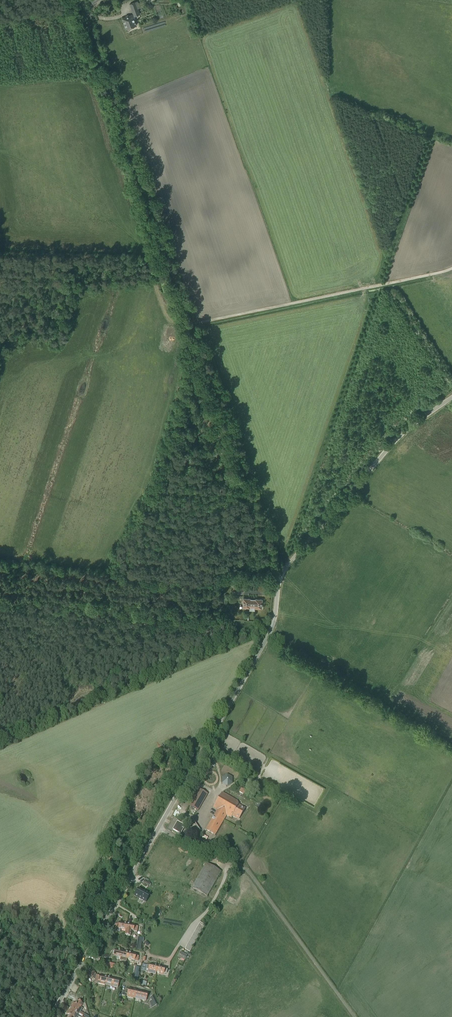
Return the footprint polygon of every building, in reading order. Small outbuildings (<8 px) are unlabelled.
[(133,17),(139,14),(135,3),(130,5),(133,15),(132,16),(132,15),(122,19),(125,29),(136,25),(133,17)] [(255,600),(249,600),(249,599),(243,598),(242,607),(249,608),(249,607),(254,607),(254,608),(261,609),(261,600),(255,599),(255,600)] [(208,768),(211,763),(206,759),(203,764),(208,768)] [(198,810),(208,794),(199,789),(189,805),(198,810)] [(238,820),(245,809),(238,805),(237,801),(222,793),(213,808),(217,810),(205,830),(215,836),(226,816),(230,818),(231,818),(232,816),(238,820)] [(195,834),(200,831),(192,819),(187,822),(195,834)] [(180,834),(185,826),(177,822),(172,830),(178,833),(179,834),(180,834)] [(207,896),(221,872),(206,863),(192,887),(207,896)] [(136,894),(134,896),(146,903),(150,895),(138,889),(136,894)] [(190,952),(204,925),(200,923),(185,949),(190,952)] [(137,932),(138,927),(134,926),(127,924),(126,930),(125,935),(130,936),(131,931),(133,931),(137,932)] [(128,953),(115,950),(115,952),(114,951),(113,952),(113,954),(114,955),(114,956),(120,957),(120,960),(126,962),(127,959),(128,953)] [(185,961),(187,955),(181,952),(178,957),(185,961)] [(146,969),(148,970),(148,973),(156,975),(156,972),(158,967),(150,965),(147,965),(146,969)] [(91,978),(95,981),(94,984),(105,986),(107,978),(99,976),(95,975),(93,974),(94,974),(91,972),(87,976),(90,978),(91,978)] [(116,988),(118,980),(107,978),(105,986),(116,988)] [(135,998),(136,991),(128,989),(128,990),(125,990),(125,993),(122,992),(122,995),(127,997),(135,998)] [(146,999),(147,994),(136,991),(135,998),(145,1001),(146,999)] [(72,1003),(70,1009),(77,1013),(80,1007),(72,1003)] [(67,1014),(69,1015),(68,1016),(78,1016),(79,1016),(83,1016),(79,1014),(77,1013),(70,1009),(67,1014)]
